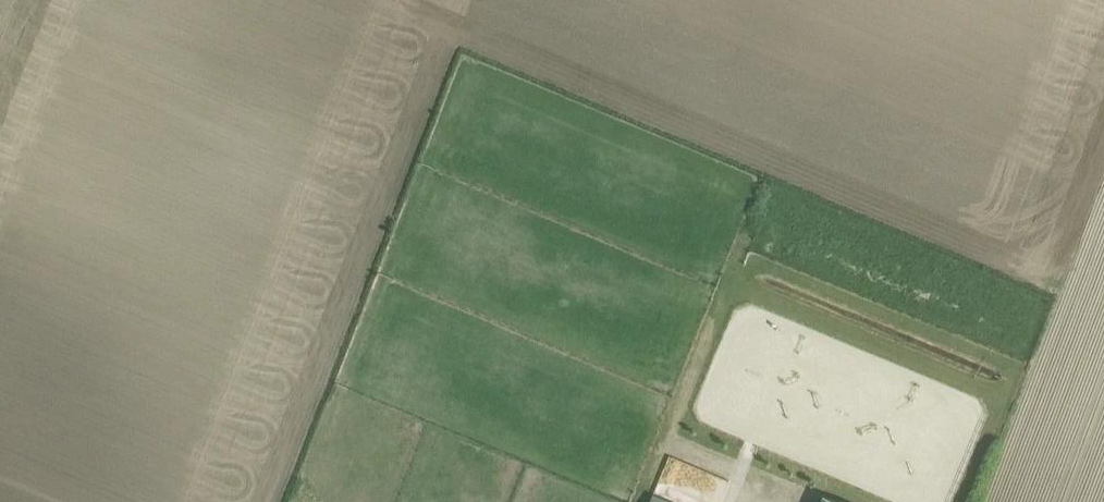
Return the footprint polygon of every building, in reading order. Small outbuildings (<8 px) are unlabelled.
[(654,493),(650,501),(677,501),(654,493)]
